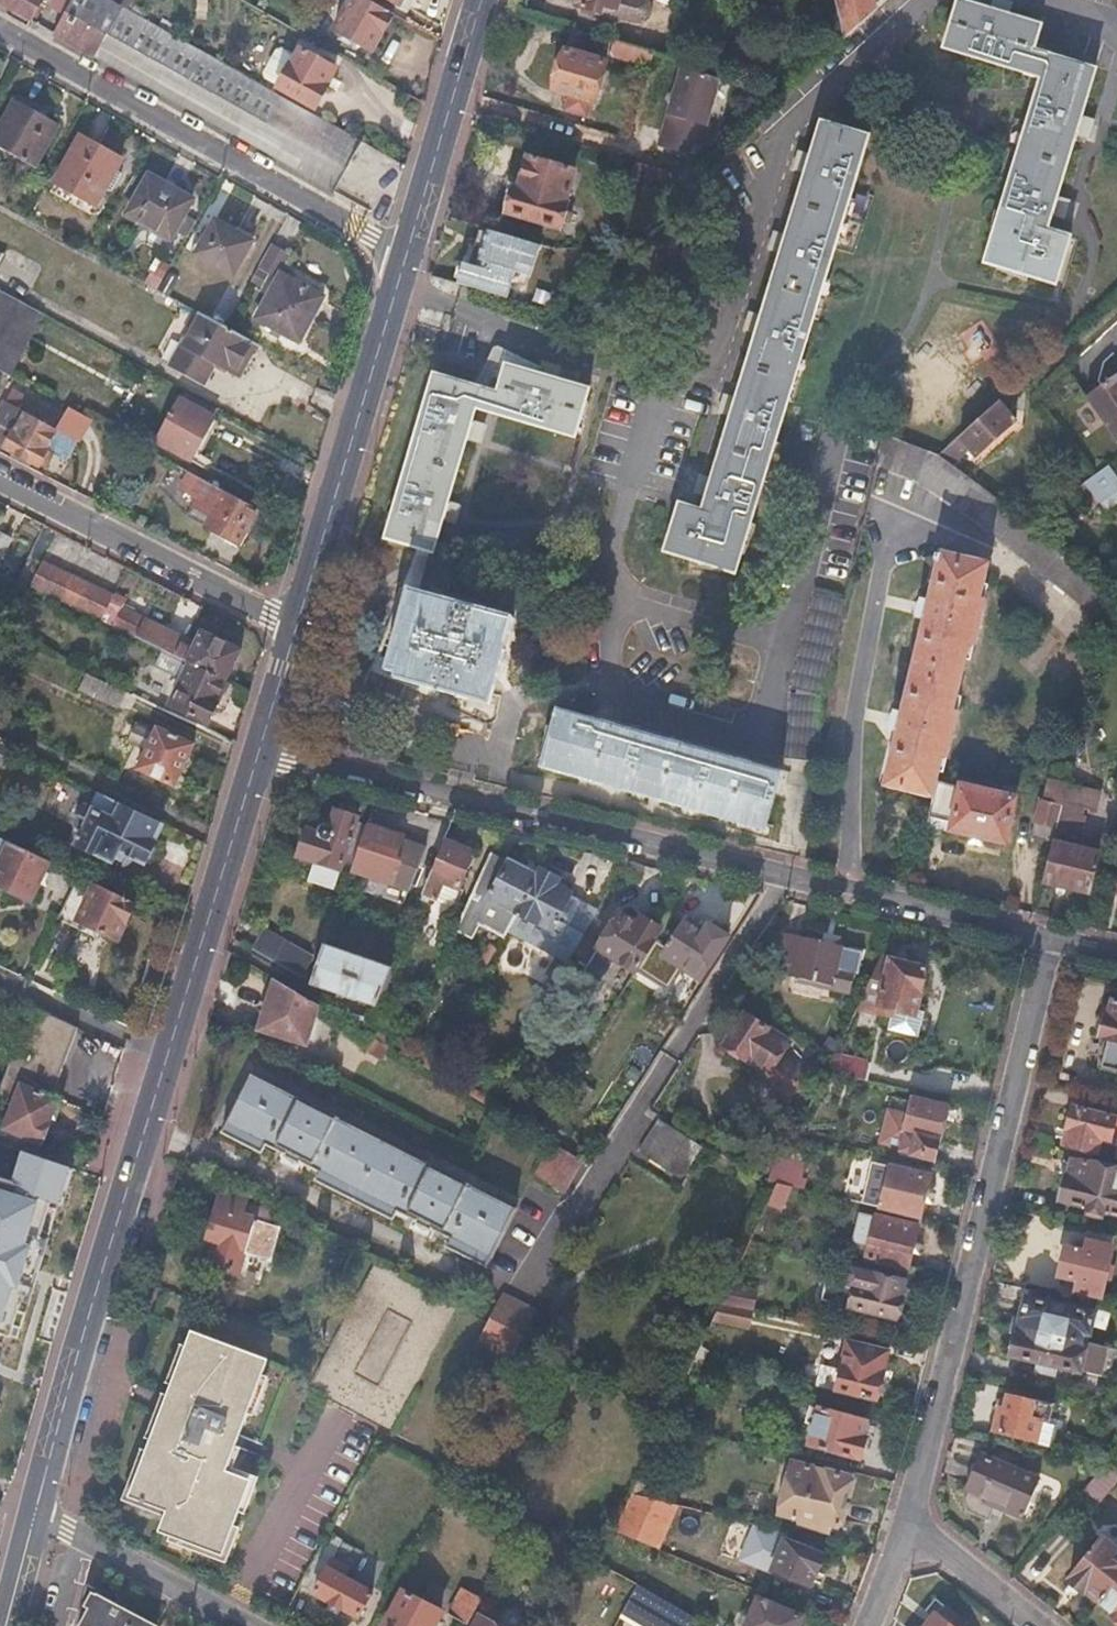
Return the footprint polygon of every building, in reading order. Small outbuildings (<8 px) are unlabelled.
[(4,14),(7,9),(30,22),(42,1),(41,0),(0,0),(0,12),(4,14)] [(61,35),(334,190),(361,141),(341,130),(337,136),(158,35),(161,30),(128,11),(126,14),(102,0),(81,0),(61,35)] [(128,11),(134,0),(109,0),(128,11)] [(344,15),(334,32),(370,51),(379,34),(382,36),(394,14),(369,0),(349,0),(341,14),(344,15)] [(576,8),(598,14),(600,10),(614,14),(613,19),(627,23),(634,0),(579,0),(576,8)] [(844,40),(872,13),(870,0),(835,0),(844,40)] [(1014,120),(995,180),(1009,184),(984,264),(1055,286),(1069,239),(1046,232),(1051,217),(1064,221),(1070,203),(1057,199),(1076,137),(1089,141),(1096,120),(1081,116),(1096,71),(1033,51),(1041,26),(1007,16),(1011,3),(1002,0),(991,0),(988,10),(959,0),(944,48),(1042,79),(1028,125),(1014,120)] [(569,52),(565,51),(552,95),(569,100),(565,114),(585,120),(589,106),(593,107),(605,64),(600,62),(606,39),(575,30),(569,52)] [(654,53),(614,42),(610,57),(649,68),(654,53)] [(277,53),(266,72),(269,79),(278,84),(277,86),(316,108),(328,86),(325,85),(334,69),(300,50),(296,58),(285,51),(277,53)] [(721,80),(681,68),(659,146),(685,154),(690,138),(705,142),(709,126),(707,125),(721,80)] [(14,98),(0,123),(0,146),(33,165),(57,122),(14,98)] [(744,330),(756,334),(737,398),(724,394),(718,412),(731,416),(713,478),(700,474),(694,493),(707,497),(702,512),(680,505),(666,551),(737,573),(869,139),(822,124),(813,154),(799,150),(793,169),(806,173),(787,234),(774,230),(769,249),(781,253),(763,315),(750,311),(744,330)] [(120,159),(79,136),(54,181),(95,204),(120,159)] [(520,193),(515,191),(508,215),(562,230),(568,206),(567,205),(576,172),(530,158),(520,193)] [(147,173),(125,212),(169,237),(191,198),(147,173)] [(252,239),(213,218),(194,253),(232,273),(252,239)] [(474,228),(459,285),(509,298),(515,273),(533,278),(541,245),(474,228)] [(161,278),(152,273),(146,283),(155,288),(161,278)] [(322,299),(279,274),(254,319),(298,344),(322,299)] [(1,291),(0,292),(0,334),(18,300),(1,291)] [(18,300),(0,334),(0,368),(7,372),(39,312),(18,300)] [(182,344),(179,343),(168,363),(201,381),(212,361),(237,376),(255,343),(224,325),(199,312),(182,344)] [(497,394),(433,376),(383,541),(433,555),(441,525),(453,529),(458,509),(448,506),(466,444),(477,447),(483,429),(472,426),(476,409),(575,438),(588,390),(555,381),(559,368),(541,363),(539,371),(504,357),(498,377),(501,378),(497,394)] [(1087,399),(1116,441),(1116,376),(1087,399)] [(181,393),(178,399),(210,416),(213,410),(181,393)] [(2,403),(0,407),(0,446),(13,452),(11,456),(28,465),(30,461),(38,465),(46,451),(65,461),(87,417),(67,406),(61,418),(38,406),(40,402),(33,398),(31,402),(24,398),(17,410),(2,403)] [(210,416),(178,399),(155,442),(190,460),(213,417),(210,416)] [(1015,423),(997,403),(959,438),(969,449),(976,458),(1015,423)] [(876,465),(923,481),(1091,610),(1089,613),(1101,622),(1103,620),(1108,623),(1115,590),(1103,581),(1028,525),(994,501),(951,465),(939,455),(884,435),(876,465)] [(969,449),(959,438),(939,455),(951,465),(969,449)] [(1106,469),(1094,478),(1085,485),(1092,494),(1113,479),(1106,469)] [(178,489),(194,498),(184,517),(237,545),(256,507),(188,471),(178,489)] [(0,531),(0,566),(14,538),(0,531)] [(919,617),(925,618),(905,711),(899,710),(895,728),(901,729),(889,784),(939,795),(941,783),(949,745),(955,746),(963,712),(958,711),(972,643),(977,644),(987,600),(982,599),(990,563),(940,552),(929,603),(922,601),(919,617)] [(42,560),(29,586),(100,621),(109,602),(112,596),(42,560)] [(847,585),(819,577),(791,688),(822,696),(847,585)] [(513,618),(408,590),(386,671),(396,674),(394,681),(489,707),(513,618)] [(131,613),(109,602),(100,621),(122,632),(131,613)] [(127,635),(150,645),(174,657),(191,666),(225,682),(240,651),(199,631),(193,644),(131,613),(122,632),(127,635)] [(150,645),(145,656),(168,668),(174,657),(150,645)] [(177,683),(174,689),(177,693),(170,708),(205,724),(216,701),(220,702),(225,702),(231,690),(230,686),(228,684),(225,682),(191,666),(182,684),(177,683)] [(156,693),(135,683),(129,694),(151,704),(156,693)] [(822,696),(792,694),(785,759),(815,762),(822,696)] [(587,722),(556,713),(542,769),(766,831),(782,770),(588,717),(587,722)] [(192,747),(155,729),(136,769),(173,787),(192,747)] [(1050,803),(1045,802),(1036,839),(1059,844),(1071,786),(1080,747),(1070,745),(1066,767),(1059,765),(1050,803)] [(941,783),(939,795),(932,826),(1011,844),(1020,801),(985,793),(986,786),(967,781),(965,788),(941,783)] [(1071,786),(1059,844),(1050,884),(1094,894),(1102,855),(1081,850),(1089,817),(1084,816),(1086,809),(1098,811),(1103,793),(1071,786)] [(83,802),(73,820),(84,825),(76,842),(97,853),(98,851),(112,858),(117,847),(144,860),(160,821),(97,787),(88,805),(83,802)] [(318,831),(307,827),(298,853),(339,868),(359,814),(337,807),(331,823),(325,820),(321,823),(318,831)] [(406,837),(368,823),(352,868),(416,890),(430,850),(405,841),(406,837)] [(0,837),(0,888),(11,894),(13,891),(29,899),(47,860),(26,850),(0,837)] [(472,853),(443,841),(421,895),(434,900),(442,882),(458,888),(472,853)] [(536,874),(490,851),(455,926),(473,935),(479,924),(501,936),(504,930),(515,910),(536,874)] [(539,867),(536,874),(515,910),(504,930),(565,964),(576,946),(596,912),(569,896),(570,893),(555,885),(559,878),(539,867)] [(135,903),(76,874),(60,908),(80,918),(79,922),(114,939),(122,923),(124,924),(135,903)] [(637,924),(619,913),(598,948),(633,970),(644,953),(660,927),(642,916),(637,924)] [(703,930),(683,918),(661,954),(700,978),(727,935),(708,923),(703,930)] [(264,926),(252,946),(302,976),(314,957),(264,926)] [(784,932),(777,962),(793,966),(791,976),(829,985),(828,988),(847,993),(852,971),(858,973),(863,951),(784,932)] [(390,965),(326,942),(311,982),(376,1005),(390,965)] [(590,955),(576,946),(565,964),(557,978),(555,982),(568,990),(590,955)] [(644,953),(633,970),(608,1013),(618,1020),(630,1001),(633,1003),(642,989),(645,991),(661,964),(644,953)] [(927,968),(881,957),(860,1002),(879,1006),(876,1017),(893,1021),(890,1032),(917,1038),(924,1013),(916,1011),(927,968)] [(316,1001),(277,977),(263,1026),(305,1039),(316,1001)] [(1105,1010),(1099,1034),(1107,1036),(1100,1067),(1116,1071),(1116,1000),(1111,998),(1108,1010),(1105,1010)] [(81,1027),(36,1006),(1,1096),(17,1103),(23,1087),(55,1099),(81,1027)] [(747,1015),(726,1046),(769,1073),(765,1080),(791,1096),(807,1070),(782,1054),(790,1042),(747,1015)] [(836,1053),(835,1056),(828,1070),(849,1075),(866,1079),(870,1062),(836,1053)] [(849,1075),(828,1070),(820,1087),(844,1093),(849,1075)] [(266,1142),(320,1170),(315,1178),(393,1218),(397,1210),(451,1237),(447,1246),(486,1265),(515,1207),(251,1073),(222,1131),(261,1151),(266,1142)] [(23,1087),(17,1103),(7,1129),(42,1144),(43,1143),(49,1140),(53,1129),(51,1122),(60,1101),(55,1099),(23,1087)] [(939,1145),(947,1110),(911,1102),(907,1119),(888,1115),(880,1147),(902,1152),(901,1155),(932,1162),(936,1144),(939,1145)] [(1069,1127),(1065,1143),(1116,1156),(1116,1116),(1072,1105),(1067,1127),(1069,1127)] [(701,1149),(660,1122),(641,1151),(682,1178),(701,1149)] [(584,1160),(554,1142),(536,1172),(565,1190),(584,1160)] [(806,1157),(780,1151),(773,1179),(799,1185),(806,1157)] [(1071,1158),(1061,1201),(1116,1215),(1116,1169),(1071,1158)] [(20,1334),(66,1185),(0,1162),(0,1329),(20,1334)] [(922,1218),(931,1176),(877,1163),(865,1204),(922,1218)] [(777,1183),(775,1188),(768,1203),(780,1208),(790,1186),(777,1183)] [(220,1190),(205,1235),(217,1239),(209,1264),(237,1273),(244,1250),(266,1257),(271,1244),(274,1246),(277,1237),(273,1236),(277,1225),(270,1223),(274,1210),(251,1203),(247,1215),(244,1214),(249,1199),(220,1190)] [(919,1227),(863,1213),(856,1241),(870,1245),(866,1259),(909,1269),(919,1227)] [(1087,1251),(1066,1246),(1059,1275),(1080,1280),(1077,1290),(1100,1296),(1112,1246),(1089,1241),(1087,1251)] [(455,1310),(372,1266),(310,1386),(393,1430),(455,1310)] [(904,1281),(860,1271),(850,1268),(845,1285),(856,1287),(851,1307),(897,1318),(902,1297),(901,1296),(904,1281)] [(851,1307),(856,1287),(845,1285),(829,1280),(824,1301),(851,1307)] [(757,1291),(729,1285),(721,1303),(753,1310),(757,1291)] [(535,1308),(504,1292),(488,1323),(519,1340),(535,1308)] [(1094,1314),(1027,1297),(1020,1326),(1081,1340),(1083,1331),(1090,1333),(1094,1314)] [(753,1310),(721,1303),(713,1318),(749,1326),(753,1310)] [(519,1340),(488,1323),(479,1342),(511,1358),(519,1340)] [(1081,1340),(1020,1326),(1013,1355),(1105,1377),(1112,1348),(1081,1340)] [(266,1361),(191,1333),(131,1498),(166,1511),(160,1530),(224,1554),(249,1483),(227,1475),(266,1361)] [(889,1353),(849,1343),(837,1390),(877,1400),(889,1353)] [(986,1378),(971,1374),(969,1383),(984,1387),(986,1378)] [(1004,1411),(1000,1410),(995,1430),(1036,1440),(1036,1443),(1054,1447),(1059,1424),(1048,1421),(1052,1402),(1032,1397),(1030,1402),(1008,1396),(1004,1411)] [(807,1422),(816,1425),(807,1460),(839,1468),(843,1453),(862,1458),(867,1436),(864,1435),(867,1420),(811,1406),(807,1422)] [(1039,1479),(980,1453),(965,1487),(1004,1504),(1001,1511),(1021,1520),(1039,1479)] [(851,1478),(794,1464),(782,1512),(837,1527),(851,1478)] [(1114,1480),(1100,1468),(1077,1496),(1092,1508),(1114,1480)] [(674,1504),(632,1493),(616,1529),(657,1547),(674,1504)] [(824,1554),(772,1534),(760,1567),(811,1587),(824,1554)] [(1098,1541),(1068,1580),(1084,1593),(1086,1590),(1100,1602),(1116,1581),(1116,1556),(1098,1541)] [(350,1569),(334,1560),(316,1593),(359,1617),(371,1594),(344,1579),(350,1569)] [(1100,1602),(1113,1612),(1111,1615),(1116,1619),(1116,1581),(1100,1602)] [(636,1587),(620,1618),(636,1625),(689,1625),(693,1617),(636,1587)] [(463,1590),(449,1616),(467,1625),(468,1625),(482,1600),(463,1590)] [(405,1593),(387,1625),(436,1625),(443,1614),(405,1593)] [(82,1625),(157,1625),(100,1595),(82,1625)] [(758,1598),(746,1625),(799,1625),(803,1617),(758,1598)] [(938,1610),(925,1625),(957,1625),(938,1610)] [(693,1617),(689,1625),(710,1625),(693,1617)]
